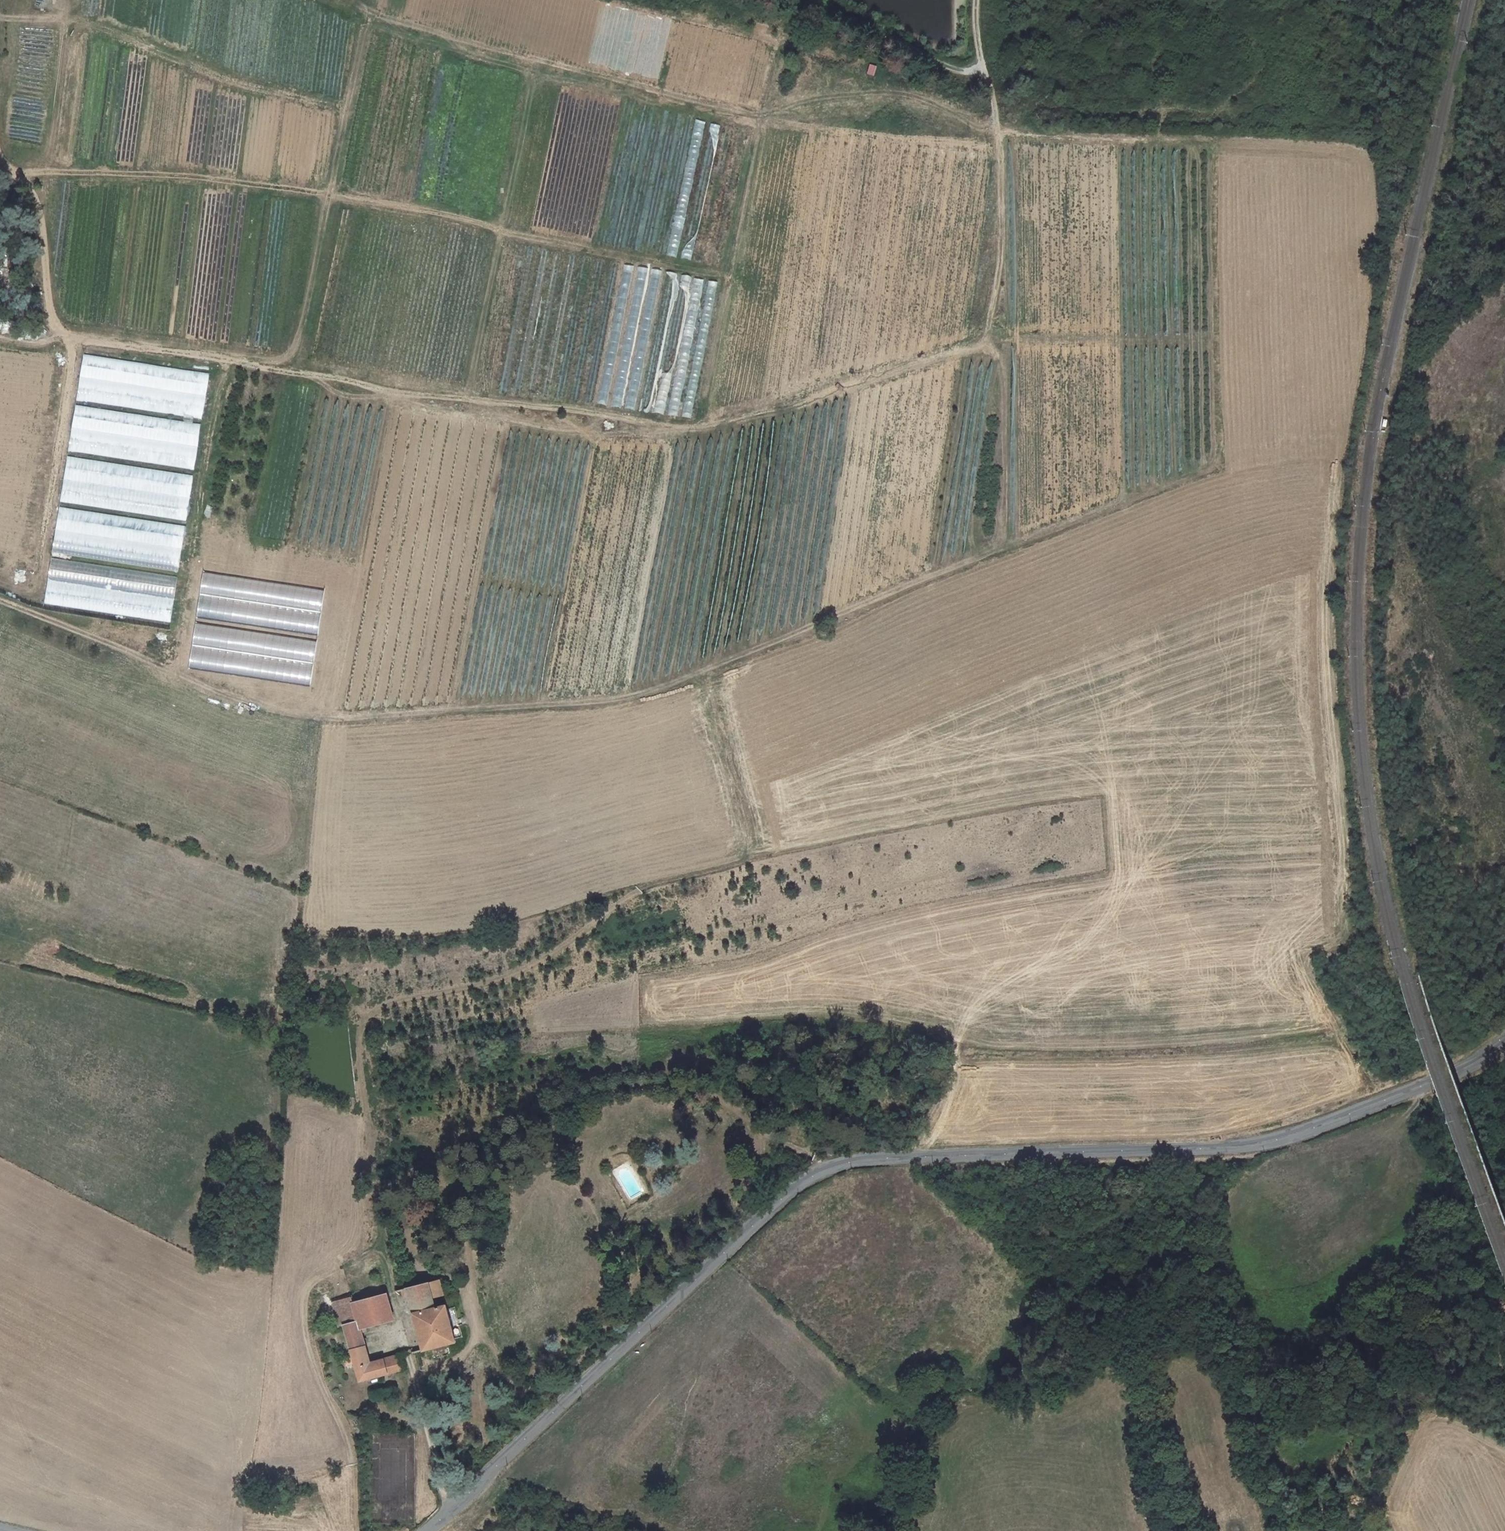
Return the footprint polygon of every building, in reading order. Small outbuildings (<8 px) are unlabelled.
[(203,418),(209,372),(83,355),(77,401),(203,418)] [(195,468),(201,422),(75,406),(69,451),(195,468)] [(67,457),(61,502),(187,519),(193,474),(67,457)] [(180,570),(185,524),(58,508),(52,554),(180,570)] [(172,620),(177,575),(51,559),(45,605),(172,620)] [(444,1296),(440,1281),(408,1289),(424,1351),(430,1349),(433,1359),(441,1357),(442,1361),(445,1360),(444,1356),(451,1354),(448,1345),(456,1342),(446,1306),(436,1309),(433,1298),(444,1296)] [(320,1295),(329,1331),(345,1326),(358,1323),(352,1304),(353,1303),(352,1297),(332,1303),(329,1292),(320,1295)] [(345,1326),(360,1380),(360,1381),(388,1374),(384,1360),(370,1364),(361,1332),(360,1329),(365,1328),(394,1320),(387,1294),(384,1295),(353,1303),(352,1304),(358,1323),(345,1326)] [(384,1360),(388,1374),(403,1370),(399,1356),(384,1360)]
